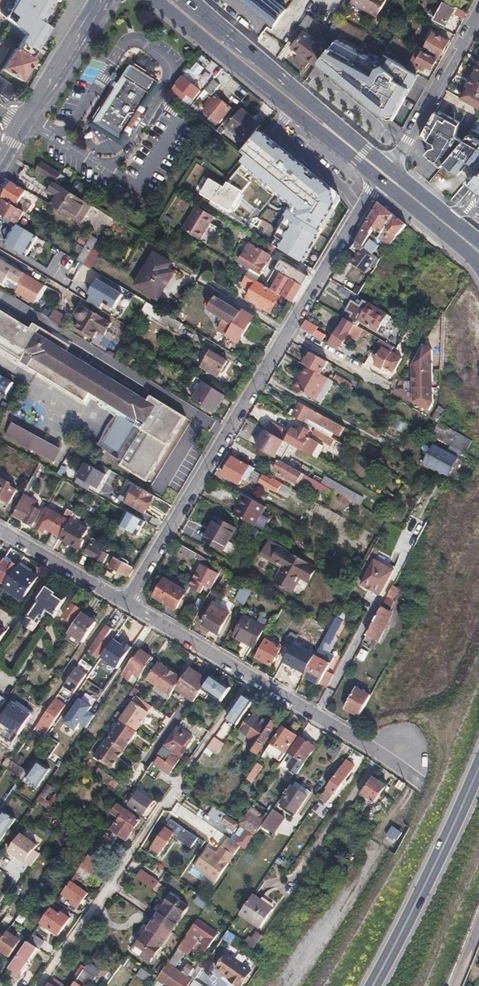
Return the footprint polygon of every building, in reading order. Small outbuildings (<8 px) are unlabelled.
[(24,35),(16,49),(14,48),(2,69),(22,81),(34,61),(31,59),(49,28),(40,23),(53,2),(51,0),(0,0),(0,14),(24,35)] [(273,24),(286,7),(276,0),(243,0),(273,24)] [(364,7),(379,14),(386,0),(368,0),(364,7)] [(445,1),(436,18),(447,24),(454,13),(464,19),(468,12),(445,1)] [(308,14),(301,24),(307,28),(313,19),(310,16),(308,14)] [(398,29),(395,35),(410,45),(412,41),(406,37),(408,35),(398,29)] [(291,46),(316,65),(320,61),(327,51),(328,50),(303,31),(291,46)] [(425,49),(438,57),(449,40),(434,31),(424,49),(425,49)] [(0,40),(0,41),(7,45),(12,39),(4,34),(0,40)] [(327,51),(320,61),(393,120),(418,74),(416,72),(408,67),(386,56),(385,58),(378,61),(337,39),(328,50),(327,51)] [(408,67),(416,72),(418,69),(423,71),(426,66),(431,69),(437,59),(424,51),(425,49),(424,49),(420,47),(419,46),(418,49),(408,67)] [(122,64),(117,72),(124,76),(149,91),(154,84),(122,64)] [(478,67),(475,65),(468,77),(471,79),(467,85),(465,84),(461,91),(464,92),(460,98),(470,103),(478,108),(478,64),(478,67)] [(8,100),(16,87),(0,76),(0,94),(8,100)] [(124,76),(122,79),(99,115),(101,116),(96,124),(104,129),(102,131),(106,134),(107,131),(118,139),(123,131),(125,132),(151,92),(149,91),(124,76)] [(176,84),(176,85),(170,92),(182,102),(188,94),(193,99),(199,92),(182,77),(176,84)] [(213,80),(204,90),(211,96),(220,85),(213,80)] [(216,97),(204,111),(218,122),(224,116),(230,109),(216,97)] [(435,110),(422,136),(435,144),(426,154),(436,162),(439,160),(443,164),(445,162),(452,154),(465,140),(458,135),(459,133),(462,122),(457,119),(458,110),(453,110),(451,115),(450,115),(437,108),(435,110)] [(231,117),(225,124),(246,142),(260,126),(242,111),(234,120),(231,117)] [(296,205),(269,244),(298,265),(341,203),(338,187),(263,128),(246,150),(250,154),(245,161),(296,205)] [(445,162),(459,175),(470,162),(475,167),(478,163),(478,131),(473,128),(466,141),(465,140),(452,154),(445,162)] [(39,161),(34,170),(53,181),(54,182),(60,174),(39,161)] [(200,192),(220,202),(231,181),(211,170),(200,192)] [(69,191),(75,195),(82,184),(76,180),(69,191)] [(3,199),(5,200),(16,206),(25,190),(13,182),(3,199)] [(58,196),(52,206),(81,223),(91,205),(89,204),(75,195),(69,191),(63,188),(55,183),(50,192),(58,196)] [(455,195),(467,205),(465,208),(477,218),(478,217),(478,216),(478,192),(478,193),(465,183),(455,195)] [(0,208),(0,214),(12,221),(17,224),(24,212),(16,206),(5,200),(0,208)] [(378,203),(363,229),(370,234),(375,228),(382,233),(378,239),(389,246),(406,225),(378,203)] [(196,206),(183,229),(200,240),(214,217),(196,206)] [(0,214),(0,225),(7,229),(12,221),(0,214)] [(160,223),(152,235),(161,240),(168,228),(160,223)] [(37,237),(17,225),(6,243),(25,255),(37,237)] [(363,229),(356,241),(372,254),(377,247),(371,242),(375,237),(370,234),(363,229)] [(372,254),(356,241),(351,249),(358,255),(352,264),(364,273),(376,258),(372,254)] [(269,255),(249,244),(239,261),(247,266),(243,273),(248,276),(251,277),(254,279),(256,280),(265,265),(264,264),(269,255)] [(77,260),(83,264),(90,251),(85,248),(77,260)] [(54,253),(49,268),(36,263),(33,271),(65,282),(73,260),(54,253)] [(146,269),(135,285),(155,297),(171,271),(167,269),(171,264),(155,254),(146,269)] [(0,259),(0,281),(4,283),(8,277),(20,284),(16,291),(34,302),(43,286),(0,259)] [(281,295),(293,303),(309,276),(282,260),(275,270),(281,273),(271,289),(281,295)] [(92,290),(101,275),(92,270),(83,284),(92,290)] [(271,312),(281,295),(271,289),(254,279),(253,280),(251,279),(251,277),(248,276),(242,286),(252,293),(248,299),(271,312)] [(350,278),(345,287),(357,295),(363,284),(356,280),(355,282),(350,278)] [(341,287),(337,293),(348,299),(352,293),(341,287)] [(443,295),(432,307),(439,313),(450,300),(443,295)] [(218,330),(228,336),(241,314),(216,298),(208,309),(225,319),(218,330)] [(384,327),(391,315),(362,298),(359,304),(353,300),(346,311),(352,314),(349,320),(357,325),(360,319),(376,328),(379,330),(381,326),(384,327)] [(147,302),(142,311),(160,321),(165,313),(147,302)] [(104,335),(111,323),(87,308),(84,307),(81,307),(78,308),(77,310),(76,312),(76,315),(77,318),(79,319),(75,326),(93,338),(97,331),(104,335)] [(84,400),(89,391),(121,411),(97,448),(122,463),(120,466),(148,483),(189,417),(153,394),(149,401),(0,308),(0,347),(84,400)] [(53,310),(49,318),(62,326),(67,319),(53,310)] [(241,314),(228,336),(239,342),(253,317),(243,311),(241,314)] [(330,345),(341,351),(350,356),(353,350),(343,344),(345,342),(348,344),(352,337),(357,340),(363,329),(357,325),(349,320),(345,318),(330,345)] [(306,321),(301,329),(316,337),(322,340),(325,335),(315,329),(316,327),(306,321)] [(387,334),(383,341),(393,347),(397,349),(401,342),(387,334)] [(383,341),(380,339),(372,351),(379,356),(374,365),(392,375),(401,359),(389,352),(393,347),(383,341)] [(413,376),(412,401),(428,410),(432,402),(432,394),(429,394),(429,380),(432,380),(432,361),(429,361),(429,357),(432,357),(432,349),(423,345),(414,360),(420,363),(418,376),(413,376)] [(210,350),(200,367),(218,378),(229,360),(210,350)] [(312,353),(305,365),(308,366),(322,374),(328,362),(312,353)] [(322,374),(308,366),(303,375),(306,377),(298,389),(316,399),(328,378),(322,374)] [(8,394),(15,382),(0,372),(0,390),(8,394)] [(306,377),(303,375),(295,387),(298,389),(306,377)] [(336,375),(333,380),(335,381),(345,387),(348,382),(336,375)] [(224,395),(203,382),(193,399),(203,406),(213,411),(224,395)] [(301,403),(294,416),(305,422),(307,417),(319,424),(324,416),(301,403)] [(63,449),(14,422),(6,437),(55,464),(63,449)] [(271,422),(266,430),(278,437),(283,428),(271,422)] [(438,423),(431,435),(465,454),(472,442),(438,423)] [(286,441),(311,455),(319,441),(306,434),(309,430),(302,426),(299,431),(293,427),(286,441)] [(334,439),(315,428),(313,433),(323,439),(324,441),(331,446),(334,439)] [(266,430),(257,447),(275,457),(284,441),(278,437),(266,430)] [(375,437),(372,442),(382,447),(384,443),(375,437)] [(459,456),(435,444),(425,464),(449,476),(459,456)] [(255,468),(250,465),(249,466),(233,457),(224,474),(239,483),(242,479),(245,480),(248,475),(250,477),(255,468)] [(302,472),(279,460),(273,470),(297,483),(302,472)] [(86,464),(75,483),(88,490),(91,485),(98,488),(106,475),(86,464)] [(58,473),(63,476),(68,468),(62,465),(58,473)] [(313,479),(305,474),(302,480),(316,487),(319,482),(313,479)] [(287,497),(291,488),(282,483),(281,486),(262,475),(259,481),(287,497)] [(319,482),(322,484),(324,480),(315,475),(313,479),(319,482)] [(9,504),(16,491),(9,487),(10,484),(0,478),(0,499),(9,504)] [(30,480),(22,495),(26,497),(34,482),(30,480)] [(154,495),(137,485),(127,502),(145,513),(154,495)] [(234,515),(254,525),(264,506),(247,496),(245,502),(242,500),(234,515)] [(17,503),(12,513),(15,514),(15,515),(25,521),(25,522),(32,526),(41,511),(33,507),(36,503),(31,500),(28,504),(24,502),(21,505),(17,503)] [(54,532),(46,545),(54,549),(60,538),(71,519),(77,509),(74,507),(73,509),(69,507),(65,515),(67,516),(65,518),(55,512),(53,516),(45,512),(36,528),(44,532),(46,529),(54,532)] [(217,518),(204,540),(222,550),(223,549),(228,551),(231,546),(226,544),(235,529),(217,518)] [(415,518),(409,534),(419,538),(426,522),(415,518)] [(71,519),(60,538),(80,550),(84,541),(82,540),(88,530),(71,519)] [(107,538),(118,544),(126,530),(115,524),(107,538)] [(90,538),(83,551),(102,563),(107,554),(106,553),(107,551),(103,548),(104,546),(90,538)] [(174,540),(170,548),(192,561),(194,558),(205,564),(208,559),(174,540)] [(268,541),(261,555),(283,567),(274,583),(292,592),(300,577),(309,582),(316,568),(268,541)] [(366,561),(358,575),(364,578),(361,584),(368,588),(373,590),(380,594),(393,569),(369,556),(366,561)] [(114,558),(110,566),(127,576),(132,568),(127,565),(128,563),(128,562),(122,558),(121,559),(120,561),(114,558)] [(6,584),(16,569),(14,568),(16,564),(11,561),(10,564),(4,560),(0,566),(0,580),(6,584)] [(200,564),(188,585),(201,593),(205,586),(211,590),(223,568),(219,565),(215,572),(200,564)] [(38,578),(19,565),(16,569),(6,584),(4,588),(23,601),(38,578)] [(165,579),(155,596),(177,609),(186,592),(165,579)] [(255,586),(248,582),(238,600),(245,604),(248,599),(255,586)] [(398,588),(393,585),(386,598),(391,600),(398,588)] [(46,587),(21,624),(28,628),(34,620),(38,623),(46,612),(53,617),(65,600),(46,587)] [(367,635),(375,639),(378,641),(383,631),(379,629),(393,602),(391,600),(386,598),(367,635)] [(73,604),(64,617),(73,623),(81,609),(73,604)] [(230,614),(213,605),(202,625),(219,634),(230,614)] [(69,633),(83,642),(97,622),(82,613),(69,633)] [(330,629),(336,617),(330,613),(323,625),(330,629)] [(246,616),(235,636),(243,640),(240,645),(243,646),(245,643),(247,644),(247,643),(254,647),(264,627),(246,616)] [(292,646),(287,654),(294,658),(293,661),(299,665),(301,661),(309,665),(312,658),(300,652),(306,642),(300,639),(308,626),(315,630),(319,622),(308,616),(297,636),(292,646)] [(342,620),(336,617),(330,629),(324,640),(330,644),(342,620)] [(34,620),(28,628),(33,631),(38,623),(34,620)] [(98,658),(109,641),(106,638),(112,629),(107,625),(89,652),(98,658)] [(285,642),(292,646),(297,636),(290,632),(285,642)] [(367,635),(363,642),(371,646),(375,639),(367,635)] [(124,646),(114,639),(101,657),(118,669),(132,647),(126,643),(124,646)] [(265,639),(256,656),(270,664),(280,647),(265,639)] [(327,671),(334,656),(319,648),(307,671),(304,676),(319,684),(327,671)] [(357,659),(365,662),(369,651),(361,648),(357,659)] [(129,665),(127,668),(141,677),(154,659),(140,649),(139,650),(129,665)] [(157,684),(171,694),(175,688),(181,679),(159,664),(149,679),(157,684)] [(64,685),(75,692),(87,674),(77,667),(64,685)] [(190,667),(188,670),(198,677),(200,674),(190,667)] [(294,680),(300,683),(304,676),(307,671),(301,668),(294,680)] [(205,677),(200,674),(198,677),(188,670),(181,679),(175,688),(185,696),(190,699),(194,702),(200,694),(209,680),(205,677)] [(326,688),(334,674),(327,671),(319,684),(326,688)] [(231,688),(213,676),(209,680),(200,694),(206,699),(210,694),(221,702),(231,688)] [(171,694),(157,684),(153,689),(167,699),(171,694)] [(356,688),(345,708),(359,716),(370,696),(356,688)] [(141,722),(153,706),(136,695),(119,720),(120,721),(135,731),(140,725),(137,723),(139,720),(141,722)] [(81,725),(87,728),(96,714),(91,712),(95,706),(80,696),(63,723),(77,732),(81,725)] [(228,718),(238,724),(252,703),(243,696),(228,718)] [(66,705),(56,698),(53,702),(41,719),(35,727),(45,735),(66,705)] [(0,720),(0,721),(19,734),(25,725),(22,723),(29,714),(12,702),(0,720)] [(250,714),(240,731),(235,738),(248,747),(256,753),(276,725),(267,719),(265,722),(260,718),(258,720),(250,714)] [(132,739),(137,732),(135,731),(120,721),(107,740),(124,750),(130,741),(128,739),(129,737),(132,739)] [(224,741),(233,727),(225,722),(216,736),(224,741)] [(163,746),(176,755),(180,758),(185,750),(184,749),(187,743),(189,745),(196,736),(179,724),(163,746)] [(282,727),(271,743),(286,753),(297,737),(282,727)] [(215,737),(211,743),(220,749),(224,743),(215,737)] [(300,738),(290,753),(306,764),(318,746),(309,739),(306,742),(300,738)] [(119,757),(124,750),(107,740),(106,739),(94,757),(112,768),(118,759),(115,758),(117,755),(119,757)] [(163,746),(157,755),(160,756),(155,763),(169,773),(178,760),(174,757),(176,755),(163,746)] [(12,760),(8,767),(20,775),(25,769),(12,760)] [(346,760),(320,798),(326,802),(334,792),(335,793),(354,766),(346,760)] [(40,762),(29,777),(40,785),(51,769),(40,762)] [(257,763),(246,780),(251,783),(262,766),(257,763)] [(120,780),(114,776),(110,782),(116,785),(120,780)] [(373,777),(362,793),(375,802),(386,786),(373,777)] [(48,784),(36,800),(42,804),(46,799),(54,788),(48,784)] [(286,792),(280,801),(297,813),(308,797),(294,787),(289,793),(286,792)] [(139,792),(130,805),(144,815),(153,802),(139,792)] [(46,799),(42,804),(50,809),(54,804),(46,799)] [(311,812),(320,817),(327,807),(318,801),(311,812)] [(184,820),(190,811),(178,803),(173,812),(184,820)] [(112,821),(107,827),(126,840),(140,820),(118,805),(112,813),(120,818),(116,824),(112,821)] [(264,823),(262,826),(273,833),(285,817),(274,809),(264,823)] [(222,825),(234,833),(239,826),(240,825),(223,814),(219,811),(217,814),(212,810),(208,816),(222,825)] [(0,819),(0,842),(16,820),(5,812),(0,819)] [(240,825),(255,835),(262,826),(264,823),(248,812),(240,825)] [(150,851),(157,857),(175,829),(177,831),(180,827),(171,820),(150,851)] [(399,842),(403,831),(392,826),(387,837),(399,842)] [(22,832),(9,851),(31,867),(40,854),(36,851),(40,845),(22,832)] [(113,842),(102,834),(80,866),(91,874),(113,842)] [(230,839),(228,838),(218,852),(218,855),(215,855),(215,853),(208,848),(194,868),(216,883),(240,846),(230,839)] [(0,854),(0,869),(11,877),(18,866),(0,854)] [(91,874),(80,866),(77,871),(87,879),(91,874)] [(142,870),(137,877),(155,890),(160,882),(142,870)] [(95,884),(98,879),(91,874),(87,879),(95,884)] [(70,881),(61,894),(71,900),(69,903),(77,909),(87,894),(70,881)] [(337,884),(327,900),(336,906),(342,897),(339,895),(344,889),(337,884)] [(264,903),(275,904),(276,895),(264,894),(264,903)] [(172,896),(155,921),(171,932),(188,906),(172,896)] [(252,896),(240,914),(260,928),(273,910),(252,896)] [(198,897),(194,902),(203,909),(206,903),(198,897)] [(51,908),(42,923),(59,935),(70,918),(63,913),(61,915),(51,908)] [(191,930),(192,931),(159,979),(169,985),(190,985),(194,980),(188,977),(191,973),(189,971),(190,969),(186,966),(185,967),(182,972),(176,968),(186,952),(191,945),(194,946),(202,934),(210,940),(216,931),(198,919),(191,930)] [(171,932),(155,921),(139,945),(154,956),(171,932)] [(229,930),(223,938),(230,943),(235,935),(229,930)] [(0,942),(0,950),(9,957),(24,936),(19,932),(16,937),(7,931),(6,932),(3,937),(0,942)] [(28,941),(39,949),(44,943),(32,935),(28,941)] [(28,941),(10,967),(20,974),(39,949),(28,941)] [(115,951),(103,943),(85,967),(84,969),(96,977),(115,951)] [(226,974),(231,978),(229,980),(229,981),(236,985),(241,985),(251,972),(226,954),(216,968),(226,974)] [(84,969),(85,967),(81,965),(72,978),(76,981),(84,969)] [(146,982),(151,975),(142,968),(137,975),(146,982)] [(96,977),(84,969),(76,981),(73,985),(90,985),(96,977)]
